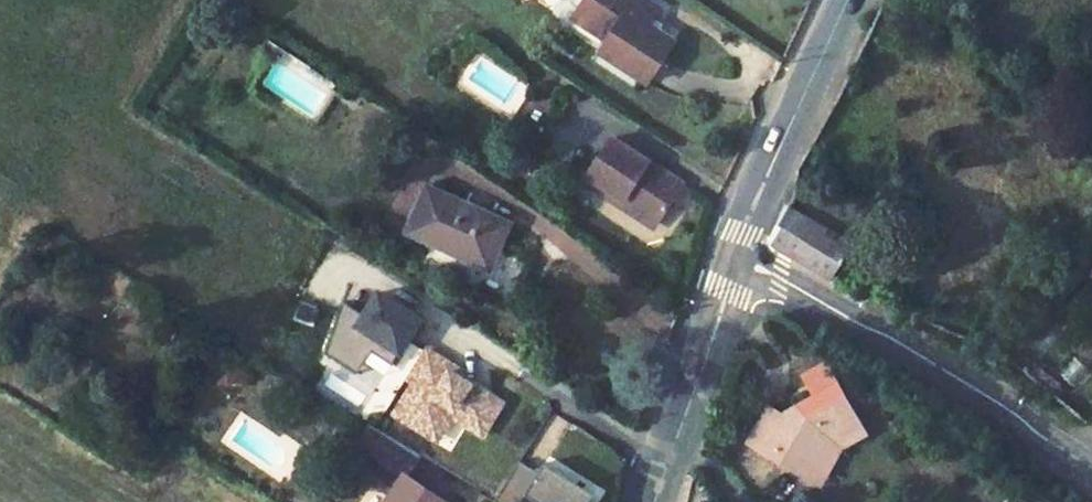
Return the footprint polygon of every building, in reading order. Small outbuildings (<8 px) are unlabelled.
[(647,29),(650,23),(633,12),(638,6),(630,0),(587,0),(574,18),(606,40),(599,49),(594,56),(642,89),(672,45),(647,29)] [(638,6),(633,12),(650,23),(655,17),(638,6)] [(606,40),(574,18),(567,28),(599,49),(606,40)] [(607,133),(586,169),(658,216),(681,180),(607,133)] [(586,169),(578,181),(653,227),(658,216),(586,169)] [(422,190),(406,234),(491,265),(505,218),(422,190)] [(774,232),(777,242),(830,277),(850,246),(788,207),(774,232)] [(394,364),(422,318),(415,313),(413,316),(406,312),(408,309),(380,291),(366,315),(344,301),(327,353),(344,364),(352,352),(367,361),(373,351),(394,364)] [(390,409),(430,434),(449,403),(485,425),(502,400),(444,365),(448,359),(424,345),(404,376),(409,379),(390,409)] [(769,411),(746,444),(792,473),(800,463),(814,472),(831,444),(856,422),(808,372),(786,390),(802,408),(791,417),(794,421),(790,425),(769,411)] [(485,425),(449,403),(430,434),(440,440),(453,419),(479,435),(485,425)] [(407,476),(421,454),(369,422),(347,457),(399,490),(393,496),(389,501),(447,501),(407,476)] [(544,462),(538,471),(519,459),(494,500),(497,501),(521,501),(526,494),(540,501),(589,501),(595,493),(544,462)] [(800,463),(792,473),(808,482),(814,472),(800,463)]
